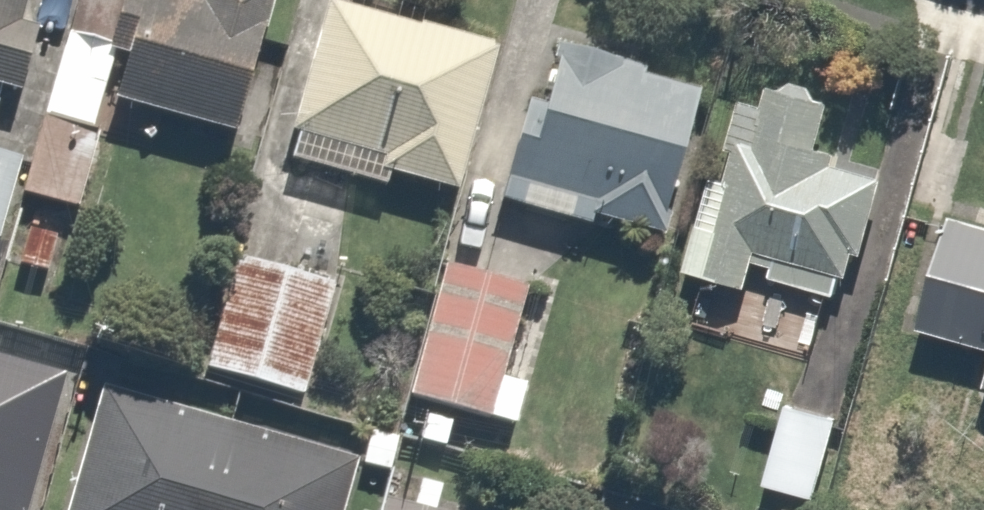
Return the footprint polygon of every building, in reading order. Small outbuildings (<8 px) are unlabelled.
[(20,0),(0,0),(0,71),(20,0)] [(259,0),(129,0),(118,41),(101,105),(221,137),(259,0)] [(322,0),(312,0),(267,154),(440,205),(486,48),(322,0)] [(71,216),(101,105),(118,41),(48,22),(11,161),(1,197),(71,216)] [(663,227),(695,75),(565,48),(562,65),(533,59),(502,208),(597,228),(600,214),(663,227)] [(818,99),(720,76),(674,274),(760,294),(763,284),(827,299),(838,251),(855,255),(875,170),(835,160),(836,154),(807,147),(818,99)] [(11,161),(0,159),(0,200),(1,197),(11,161)] [(928,226),(904,339),(972,354),(966,383),(983,387),(983,238),(928,226)] [(509,352),(527,358),(549,287),(435,252),(393,389),(489,418),(509,352)] [(329,282),(227,253),(194,369),(296,398),(329,282)] [(64,377),(0,358),(0,509),(25,509),(64,377)] [(52,509),(328,509),(347,448),(93,372),(52,509)] [(835,409),(770,397),(753,489),(818,502),(835,409)] [(368,492),(362,509),(421,509),(368,492)]
